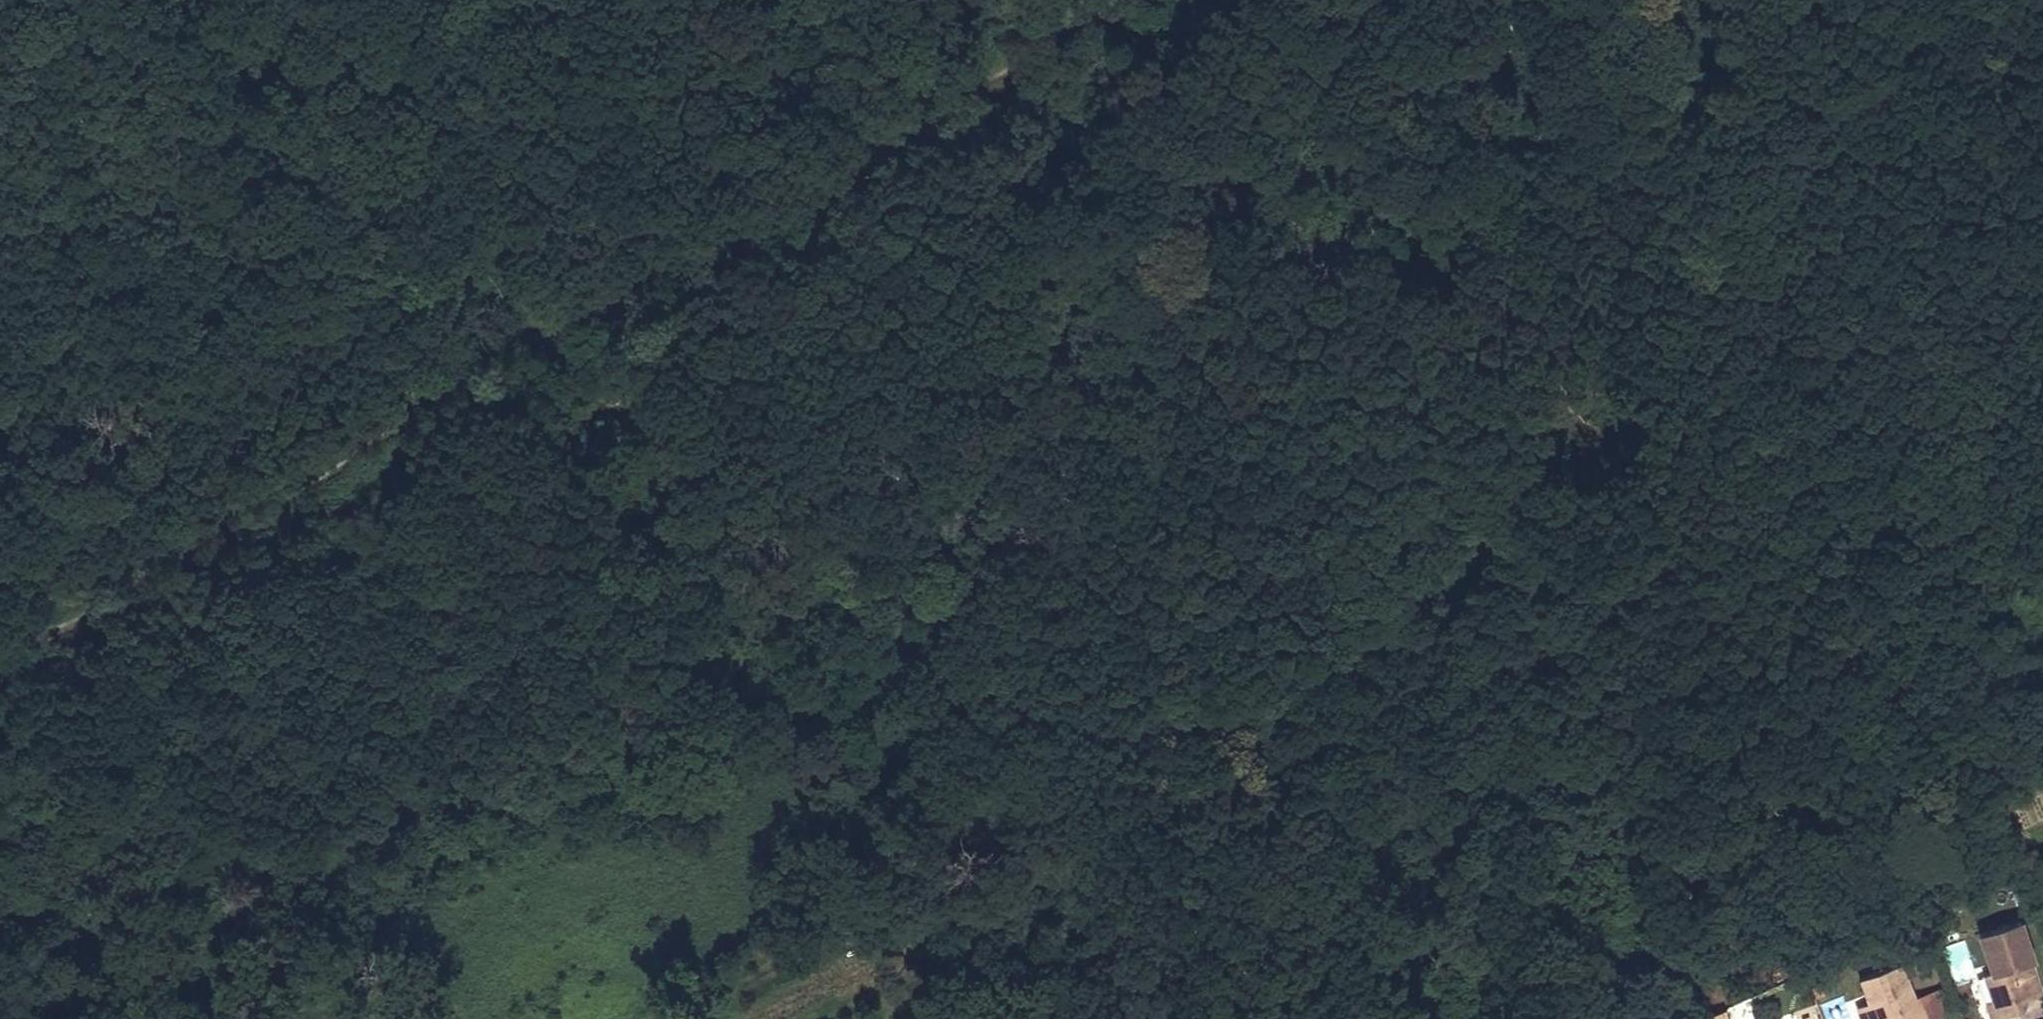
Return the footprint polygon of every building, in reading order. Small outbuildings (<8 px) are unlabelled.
[(2020,918),(1979,932),(1990,964),(1995,963),(1997,970),(1993,972),(1986,974),(1990,988),(1994,1001),(1987,1003),(1993,1018),(1997,1018),(2019,1012),(2027,1000),(2026,998),(2041,993),(2031,964),(2035,963),(2020,918)] [(1920,1000),(1918,996),(1914,997),(1901,962),(1860,977),(1866,994),(1868,994),(1870,1001),(1857,1005),(1862,1018),(1927,1018),(1920,1000)] [(1806,972),(1794,977),(1798,988),(1810,984),(1806,972)] [(1990,988),(1974,993),(1982,1018),(1993,1018),(1987,1003),(1994,1001),(1990,988)] [(1920,1000),(1927,1018),(1938,1018),(1950,1015),(1941,992),(1920,1000)] [(1709,1015),(1710,1018),(1728,1018),(1724,1008),(1709,1015)]
